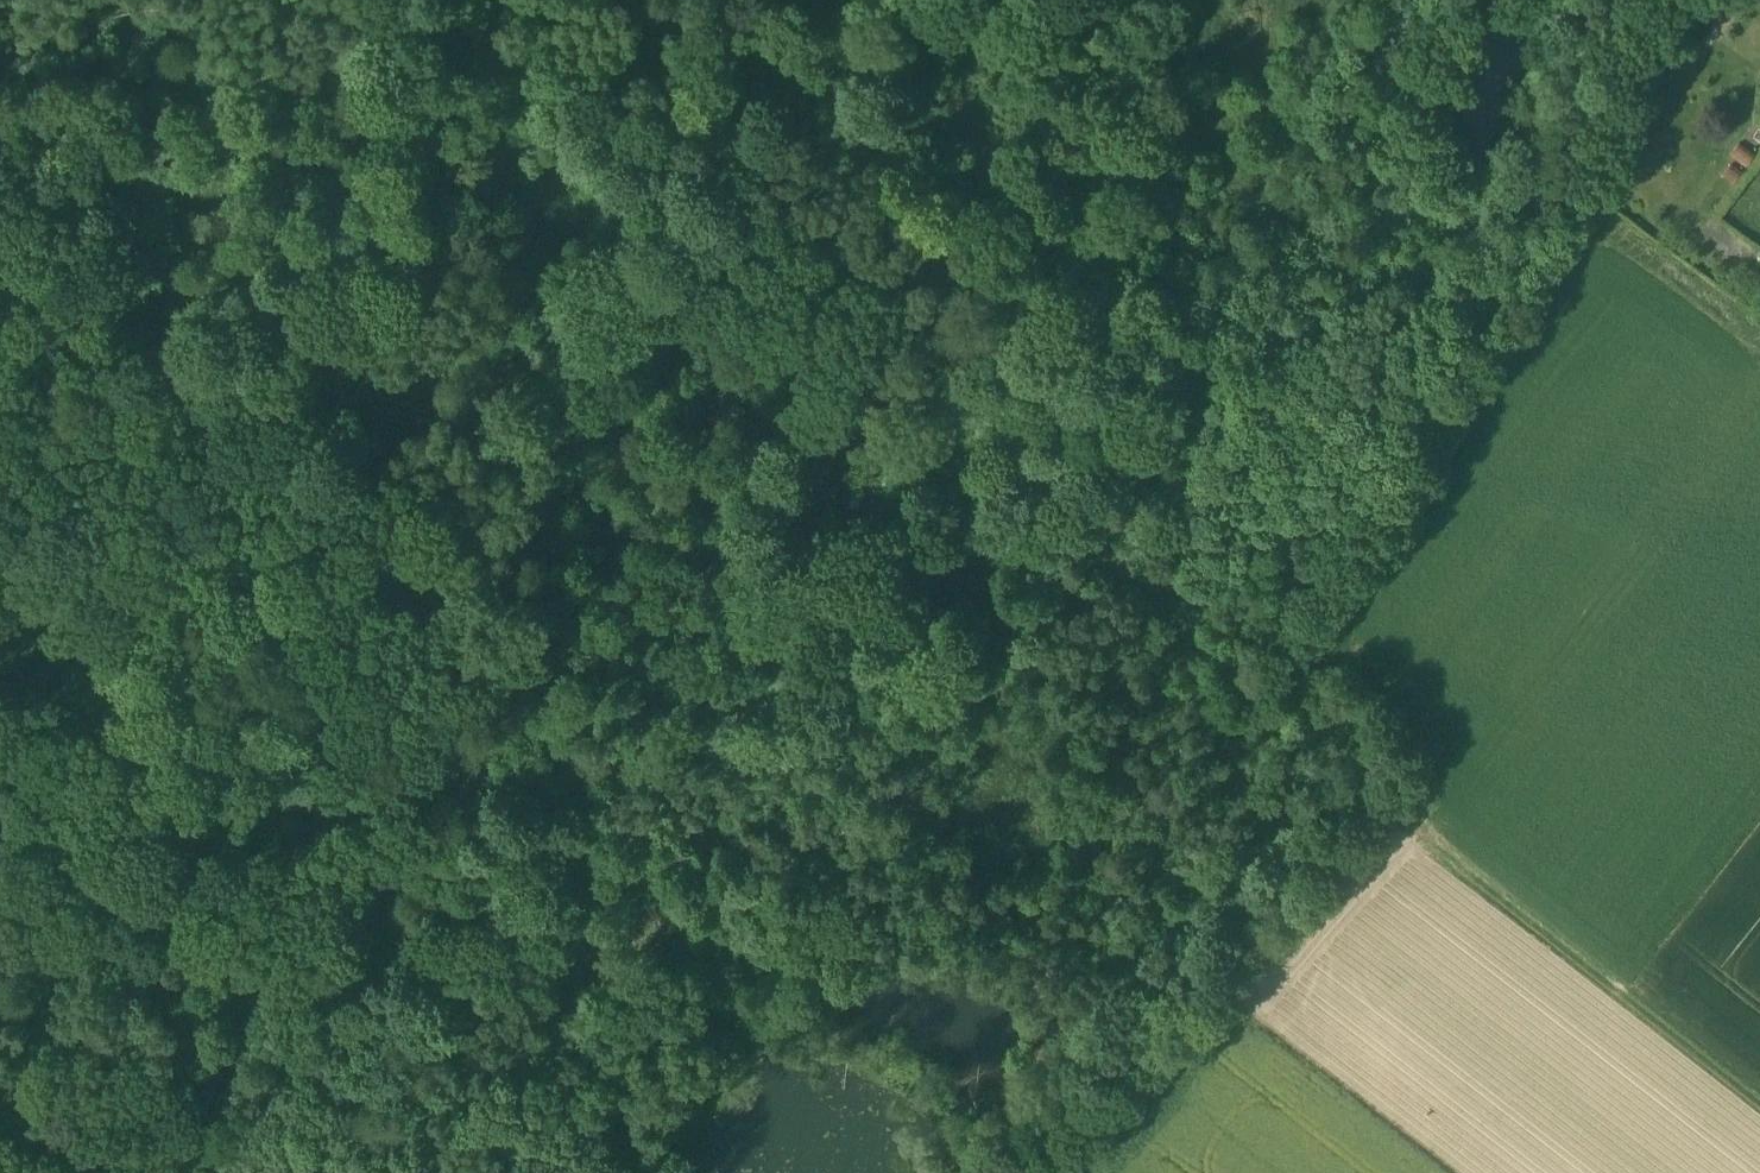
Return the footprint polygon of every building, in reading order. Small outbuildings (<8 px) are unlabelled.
[(1739,142),(1729,154),(1747,167),(1756,155),(1739,142)]
